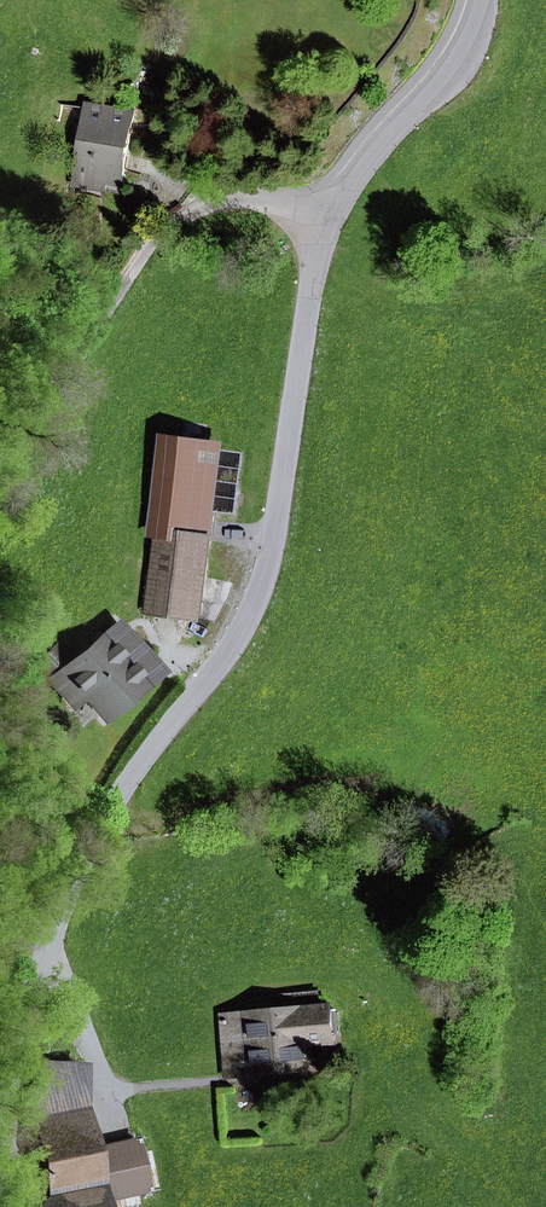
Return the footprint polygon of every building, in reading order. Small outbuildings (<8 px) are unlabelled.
[(123,179),(133,114),(87,107),(75,185),(98,188),(100,175),(123,179)] [(211,513),(197,511),(205,446),(166,440),(154,535),(162,536),(152,609),(198,615),(211,513)] [(197,511),(211,513),(219,447),(205,446),(197,511)] [(102,715),(153,671),(134,650),(121,661),(103,639),(75,663),(60,645),(39,662),(73,701),(83,692),(102,715)] [(463,993),(466,1009),(480,1006),(477,990),(463,993)] [(288,1012),(226,1016),(229,1072),(306,1067),(305,1043),(333,1041),(331,1009),(319,1010),(318,995),(287,997),(288,1012)] [(147,1188),(136,1141),(88,1152),(78,1104),(80,1067),(45,1065),(32,1106),(53,1201),(47,1203),(43,1206),(101,1206),(99,1199),(147,1188)]
